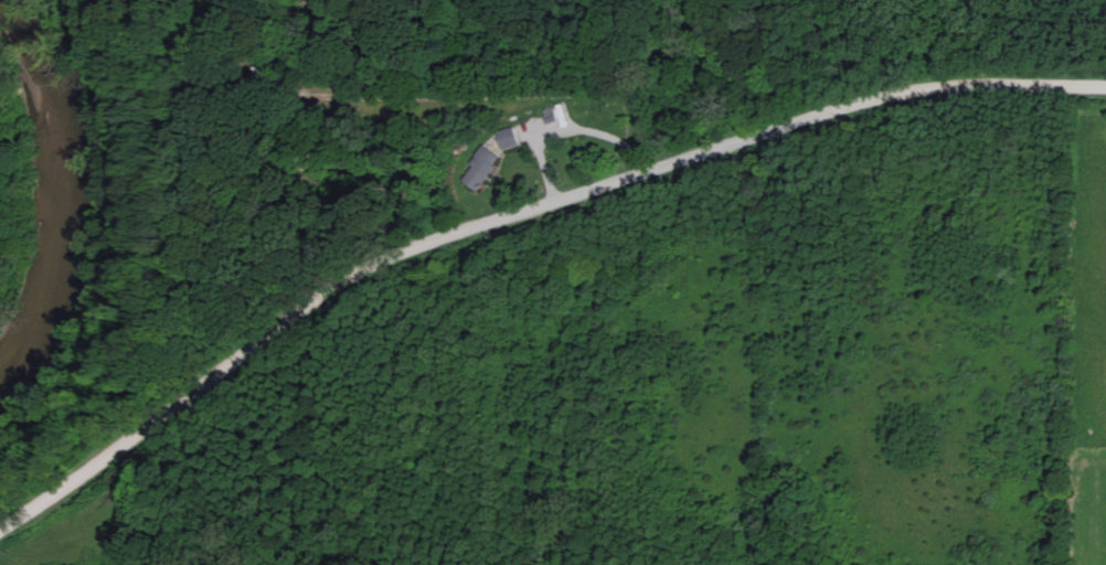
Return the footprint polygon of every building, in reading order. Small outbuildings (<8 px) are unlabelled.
[(520,130),(514,133),(512,126),(497,133),(503,149),(524,140),(520,130)] [(498,154),(482,145),(462,182),(478,190),(498,154)]
